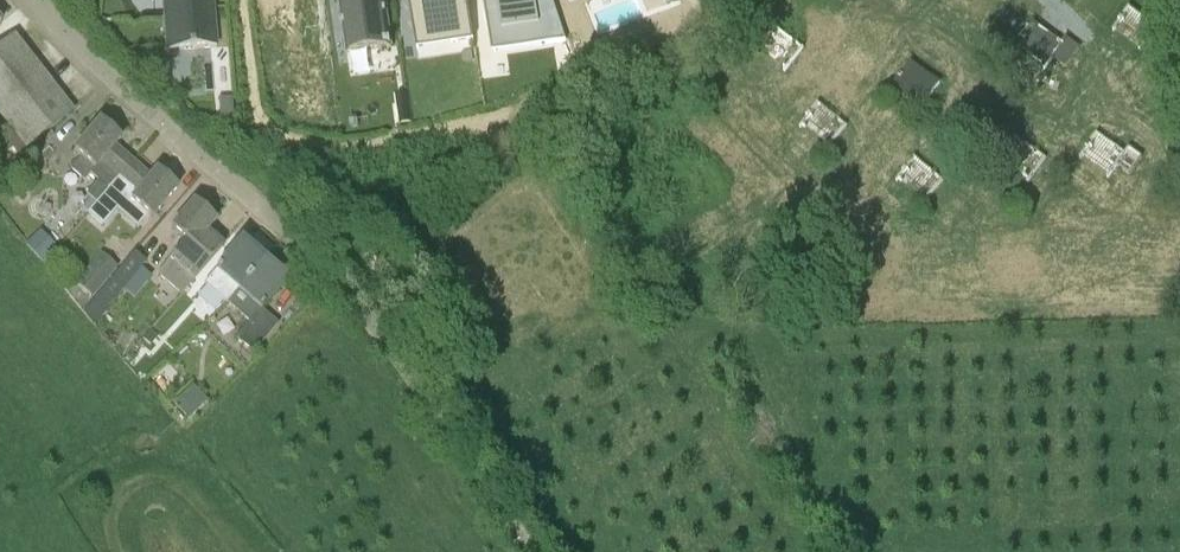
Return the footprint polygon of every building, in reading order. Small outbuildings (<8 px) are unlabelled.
[(167,52),(216,47),(212,0),(163,0),(167,52)] [(322,40),(316,0),(266,0),(269,24),(289,21),(292,44),(322,40)] [(385,0),(340,0),(347,53),(392,46),(385,0)] [(467,0),(410,0),(415,36),(449,31),(451,42),(473,38),(467,0)] [(488,14),(501,12),(504,31),(539,25),(542,46),(568,42),(555,0),(486,0),(488,14)] [(1146,51),(1160,24),(1131,8),(1116,35),(1146,51)] [(1070,71),(1083,51),(1039,23),(1020,52),(1052,72),(1058,63),(1070,71)] [(15,133),(0,144),(0,145),(8,155),(15,150),(18,154),(27,148),(72,113),(13,38),(0,49),(0,114),(15,133)] [(925,112),(946,81),(914,60),(893,90),(925,112)] [(834,145),(852,121),(821,100),(804,124),(834,145)] [(397,105),(400,125),(413,123),(410,103),(397,105)] [(82,209),(88,214),(133,162),(115,146),(121,139),(101,121),(100,123),(98,121),(73,150),(81,158),(71,170),(84,183),(92,176),(99,181),(86,196),(91,199),(82,209)] [(1119,170),(1136,176),(1145,153),(1096,134),(1085,163),(1117,175),(1119,170)] [(1038,179),(1050,153),(1018,139),(1006,165),(1038,179)] [(918,155),(901,179),(930,200),(948,176),(918,155)] [(133,162),(88,214),(101,225),(121,200),(128,207),(132,202),(151,218),(178,188),(158,170),(151,178),(133,162)] [(206,244),(212,237),(207,232),(216,221),(195,202),(171,229),(186,241),(182,246),(190,253),(195,247),(202,253),(208,246),(206,244)] [(25,244),(43,262),(57,248),(39,230),(25,244)] [(190,253),(182,246),(158,274),(182,294),(223,246),(212,237),(206,244),(208,246),(202,253),(195,247),(190,253)] [(228,303),(264,261),(242,243),(242,242),(241,240),(216,270),(216,271),(205,284),(228,303)] [(99,253),(75,283),(93,297),(117,267),(99,253)] [(95,298),(107,309),(143,268),(147,264),(134,253),(131,257),(95,298)] [(285,280),(264,261),(228,303),(250,322),(236,338),(253,353),(279,324),(262,309),(287,280),(286,279),(285,280)] [(164,339),(186,314),(174,304),(152,328),(161,336),(164,339)] [(155,343),(161,336),(152,328),(146,336),(155,343)] [(200,402),(188,390),(177,401),(190,413),(200,402)]
